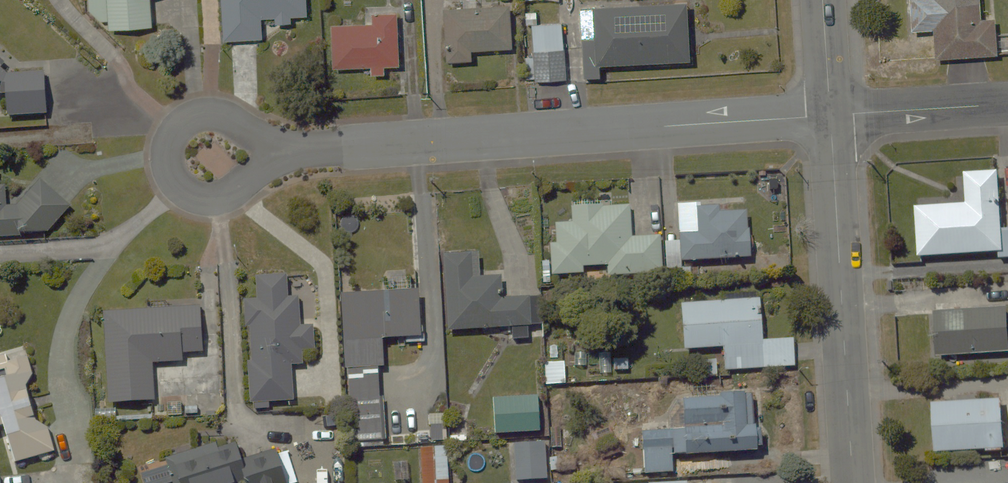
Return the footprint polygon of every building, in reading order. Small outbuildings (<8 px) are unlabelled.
[(151,0),(93,0),(94,19),(108,19),(109,33),(152,31),(151,0)] [(308,21),(307,0),(222,0),(224,42),(261,40),(260,16),(272,15),(272,23),(308,21)] [(911,32),(932,31),(934,60),(1000,57),(998,19),(980,19),(980,3),(980,0),(909,0),(911,32)] [(686,3),(592,7),(580,8),(583,79),(602,79),(602,66),(688,62),(686,3)] [(444,63),(475,61),(474,49),(514,46),(511,5),(441,9),(444,63)] [(330,67),(370,66),(370,76),(383,75),(383,65),(400,64),(397,13),(375,14),(375,23),(328,25),(330,67)] [(525,79),(534,78),(567,77),(565,24),(532,25),(533,55),(524,56),(525,79)] [(4,86),(5,120),(45,118),(44,71),(11,72),(0,60),(0,90),(4,86)] [(999,170),(966,172),(968,204),(917,207),(920,254),(1001,250),(1002,256),(1007,256),(1007,226),(1002,226),(999,170)] [(46,235),(72,205),(43,179),(17,209),(5,208),(5,186),(0,186),(0,237),(46,235)] [(631,204),(571,206),(571,223),(558,223),(559,244),(550,244),(551,277),(584,276),(584,268),(610,267),(610,275),(662,273),(660,235),(633,236),(631,204)] [(748,208),(676,211),(678,263),(750,261),(748,208)] [(481,255),(444,256),(447,331),(511,328),(512,339),(541,338),(541,320),(532,320),(529,256),(503,257),(504,274),(482,275),(481,255)] [(285,274),(257,276),(258,298),(241,299),(242,327),(249,327),(253,409),(269,408),(268,399),(292,398),(290,361),(303,360),(303,350),(320,349),(319,325),(296,327),(295,298),(286,298),(285,274)] [(418,291),(342,295),(349,426),(339,427),(340,443),(387,441),(381,341),(420,338),(418,291)] [(760,298),(682,301),(683,349),(722,348),(723,371),(794,368),(793,338),(762,339),(760,298)] [(200,303),(102,309),(108,404),(155,401),(152,364),(182,362),(182,352),(203,351),(200,303)] [(1002,350),(1007,350),(1006,308),(933,311),(935,362),(1002,359),(1002,350)] [(6,429),(13,461),(56,453),(50,420),(33,424),(25,383),(34,381),(29,358),(10,362),(8,352),(0,353),(0,430),(6,429)] [(567,361),(545,361),(546,386),(568,385),(567,361)] [(683,429),(643,430),(644,473),(675,471),(674,454),(765,450),(764,424),(757,424),(755,393),(682,396),(683,429)] [(1007,423),(1006,400),(932,402),(933,453),(1001,451),(1001,458),(1007,457),(1007,423)] [(448,425),(429,426),(429,445),(421,445),(422,482),(449,482),(448,425)] [(547,438),(514,439),(516,480),(548,479),(547,438)] [(171,459),(179,482),(241,482),(245,482),(284,482),(274,450),(243,459),(238,442),(214,450),(213,445),(171,459)]
